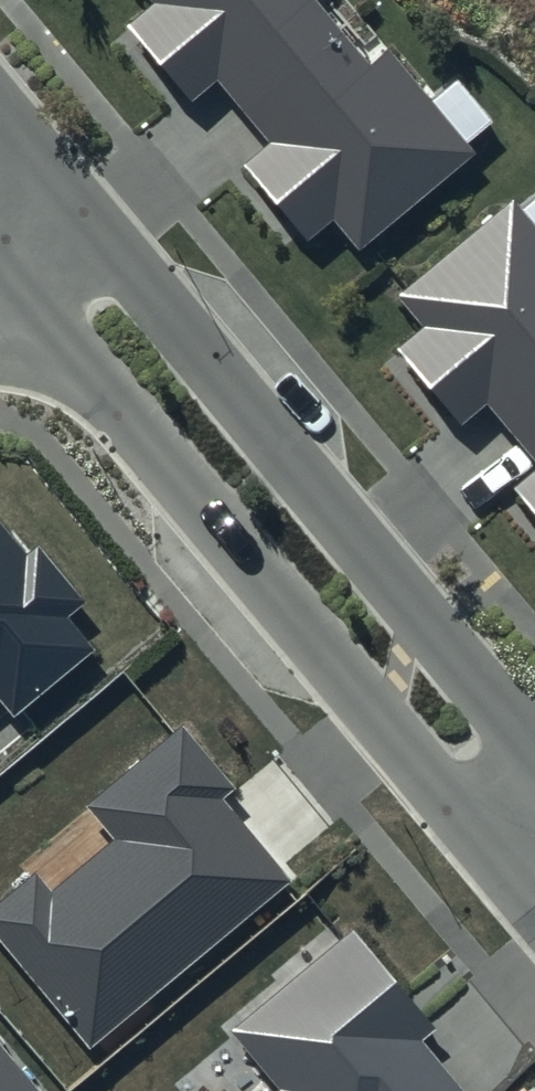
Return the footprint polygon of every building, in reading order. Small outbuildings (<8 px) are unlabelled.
[(351,241),(454,138),(316,0),(111,0),(351,241)] [(470,393),(524,455),(506,471),(534,505),(534,247),(490,195),(384,285),(417,323),(401,337),(458,403),(470,393)] [(4,715),(94,638),(0,528),(0,710),(4,715)] [(0,892),(0,921),(89,1029),(285,868),(166,723),(68,803),(84,823),(0,892)] [(238,1090),(452,1090),(468,1078),(340,926),(213,1033),(252,1080),(238,1090)] [(0,1056),(0,1090),(33,1090),(0,1056)]
